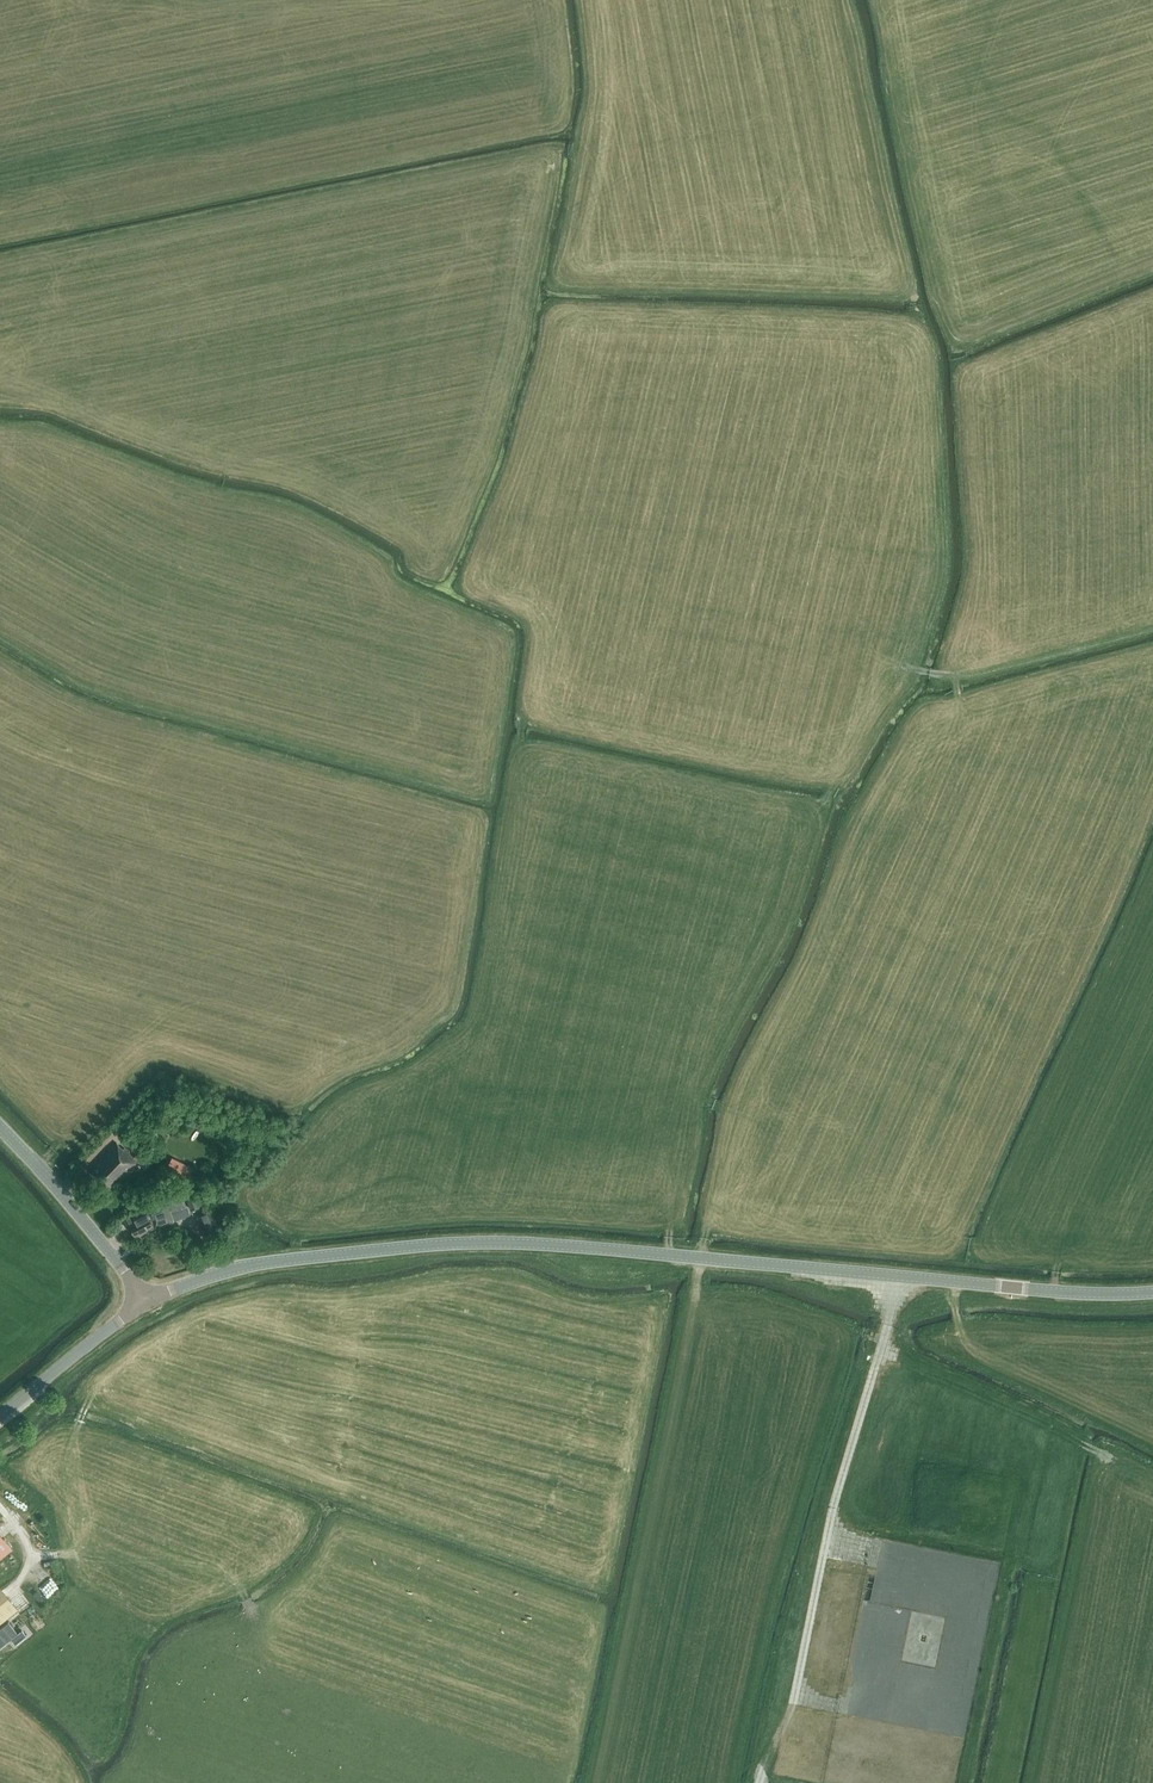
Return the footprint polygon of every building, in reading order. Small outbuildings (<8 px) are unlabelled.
[(143,1147),(134,1156),(125,1147),(124,1148),(117,1142),(101,1159),(102,1161),(92,1172),(110,1189),(118,1180),(120,1182),(139,1162),(144,1167),(153,1157),(143,1147)] [(192,1163),(181,1158),(178,1164),(173,1161),(170,1166),(190,1176),(193,1171),(189,1169),(192,1163)] [(192,1209),(200,1206),(196,1195),(188,1198),(192,1209)] [(185,1196),(163,1204),(146,1210),(145,1207),(139,1211),(138,1208),(125,1215),(127,1219),(130,1224),(137,1237),(155,1227),(148,1214),(151,1213),(156,1227),(174,1220),(172,1214),(189,1208),(185,1196)] [(213,1209),(200,1215),(207,1233),(221,1227),(213,1209)] [(233,1244),(231,1237),(223,1239),(224,1246),(233,1244)] [(12,1549),(0,1534),(0,1558),(12,1549)] [(0,1587),(0,1623),(17,1609),(0,1587)] [(0,1629),(0,1647),(17,1633),(8,1622),(0,1629)]
